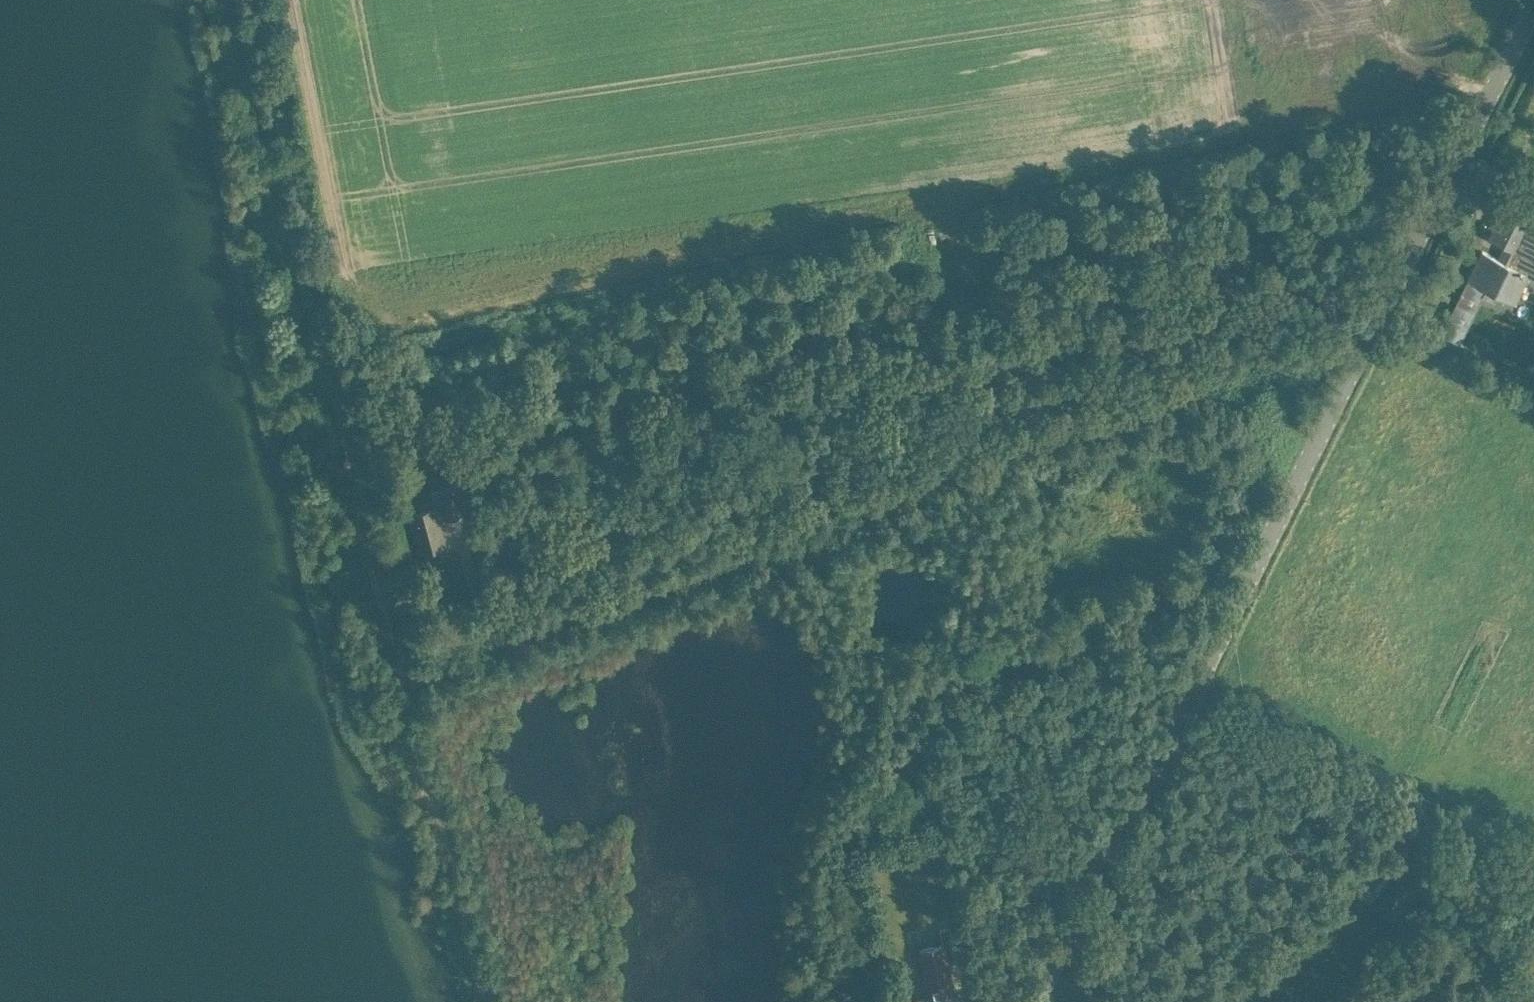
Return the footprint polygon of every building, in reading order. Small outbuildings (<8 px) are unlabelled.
[(1468,279),(1486,288),(1483,294),(1495,300),(1498,294),(1516,303),(1531,274),(1533,276),(1533,226),(1503,210),(1489,237),(1507,247),(1501,259),(1483,250),(1468,279)] [(441,474),(451,494),(469,484),(459,464),(441,474)] [(460,512),(456,495),(441,499),(445,516),(460,512)] [(436,514),(413,520),(421,549),(444,543),(436,514)] [(930,999),(954,994),(943,943),(919,948),(930,999)] [(1293,955),(1299,960),(1308,950),(1302,945),(1293,955)]
